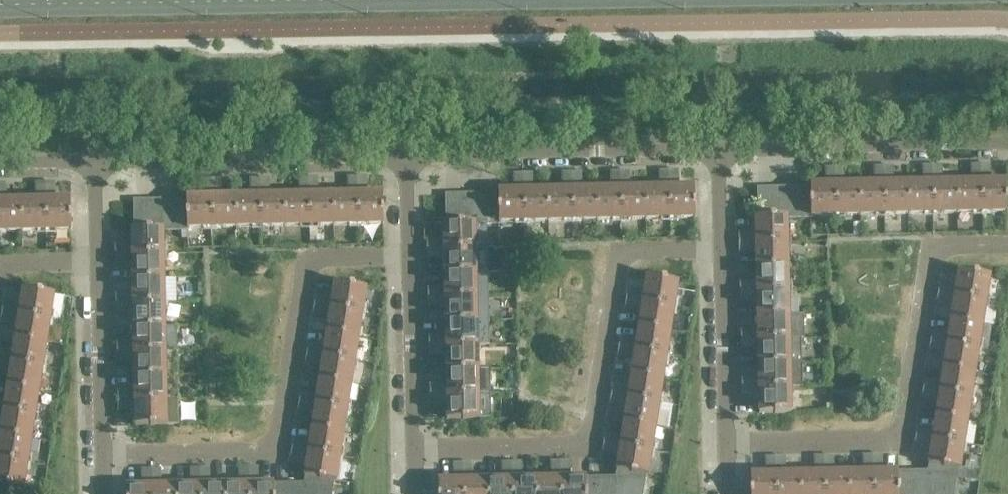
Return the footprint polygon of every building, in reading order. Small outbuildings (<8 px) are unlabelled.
[(981,177),(981,164),(972,164),(973,177),(977,177),(981,177)] [(990,177),(990,164),(981,164),(981,177),(986,177),(990,177)] [(933,178),(932,165),(924,165),(924,178),(928,178),(933,178)] [(941,178),(941,165),(932,165),(933,178),(937,178),(941,178)] [(884,179),(884,166),(875,166),(875,179),(880,179),(884,179)] [(893,179),(892,166),(884,166),(884,179),(888,179),(893,179)] [(835,180),(835,167),(826,167),(827,180),(831,180),(835,180)] [(844,180),(844,167),(835,167),(835,180),(840,180),(844,180)] [(670,183),(670,170),(661,170),(661,183),(665,183),(670,183)] [(678,183),(678,170),(670,170),(670,183),(674,183),(678,183)] [(621,184),(621,171),(612,171),(612,184),(616,184),(621,184)] [(629,184),(629,171),(621,171),(621,184),(625,184),(629,184)] [(572,185),(572,172),(563,172),(564,185),(568,185),(572,185)] [(581,185),(581,172),(572,172),(572,185),(577,185),(581,185)] [(523,186),(523,173),(514,173),(515,186),(519,186),(523,186)] [(532,186),(532,173),(523,173),(523,186),(528,186),(532,186)] [(358,190),(357,176),(348,177),(349,190),(353,190),(358,190)] [(366,189),(366,176),(357,176),(358,190),(362,189),(366,189)] [(309,190),(309,177),(300,177),(300,191),(305,191),(309,190)] [(317,190),(317,177),(309,177),(309,190),(313,190),(317,190)] [(982,213),(981,177),(977,177),(977,181),(957,181),(957,214),(982,213)] [(1007,213),(1006,180),(986,181),(986,177),(981,177),(982,213),(1007,213)] [(260,191),(260,178),(251,178),(251,192),(256,191),(260,191)] [(269,191),(269,178),(260,178),(260,191),(265,191),(269,191)] [(933,214),(933,178),(928,178),(928,182),(908,182),(909,215),(933,214)] [(957,214),(957,181),(937,182),(937,178),(933,178),(933,214),(957,214)] [(212,192),(211,179),(203,179),(203,193),(207,192),(212,192)] [(220,192),(220,179),(211,179),(212,192),(216,192),(220,192)] [(884,215),(884,179),(880,179),(880,183),(860,183),(860,216),(884,215)] [(909,215),(908,182),(888,183),(888,179),(884,179),(884,215),(909,215)] [(835,216),(835,180),(831,180),(831,184),(810,184),(811,188),(811,217),(835,216)] [(860,216),(860,183),(840,184),(840,180),(835,180),(835,216),(860,216)] [(46,195),(45,182),(37,182),(37,196),(41,196),(46,195)] [(54,195),(54,182),(45,182),(46,195),(50,195),(54,195)] [(670,219),(670,183),(665,183),(665,187),(645,187),(646,219),(670,219)] [(695,219),(694,186),(674,187),(674,183),(670,183),(670,219),(694,218),(694,219),(695,219)] [(622,220),(621,184),(616,184),(616,188),(597,188),(597,220),(622,220)] [(646,219),(645,187),(625,188),(625,184),(621,184),(622,220),(646,219)] [(573,221),(572,185),(568,185),(568,189),(548,189),(549,221),(573,221)] [(597,220),(597,188),(577,189),(577,185),(572,185),(573,221),(597,220)] [(524,222),(523,186),(519,186),(519,190),(498,190),(498,194),(499,222),(500,222),(524,222)] [(549,221),(548,189),(528,190),(528,186),(523,186),(524,222),(549,221)] [(786,217),(785,188),(772,189),(773,217),(786,217)] [(799,218),(798,188),(785,188),(786,217),(788,217),(788,218),(799,218)] [(811,217),(811,188),(798,188),(799,218),(811,217)] [(383,225),(383,193),(362,193),(362,189),(358,190),(358,225),(383,225)] [(773,217),(772,189),(759,189),(759,217),(773,217)] [(310,226),(309,190),(305,191),(305,194),(285,194),(285,227),(310,226)] [(334,226),(333,193),(313,194),(313,190),(309,190),(310,226),(334,226)] [(358,225),(358,190),(353,190),(353,193),(333,193),(334,226),(358,225)] [(261,227),(260,191),(256,191),(256,195),(236,195),(237,228),(261,227)] [(285,227),(285,194),(265,195),(265,191),(260,191),(261,227),(285,227)] [(212,228),(212,192),(207,192),(208,196),(187,196),(187,200),(187,229),(189,229),(212,228)] [(237,228),(236,195),(216,196),(216,192),(212,192),(212,228),(237,228)] [(474,223),(473,194),(461,195),(462,223),(474,223)] [(487,224),(486,194),(473,194),(474,223),(475,223),(475,224),(487,224)] [(499,222),(498,194),(486,194),(487,224),(500,224),(500,222),(499,222)] [(46,231),(46,195),(41,196),(41,199),(21,199),(22,232),(46,231)] [(71,231),(71,198),(50,199),(50,195),(46,195),(46,231),(71,231)] [(462,223),(461,195),(447,195),(447,223),(462,223)] [(21,199),(1,200),(1,196),(0,196),(0,232),(22,232),(21,199)] [(175,230),(174,200),(161,201),(162,229),(163,229),(163,230),(175,230)] [(187,229),(187,200),(174,200),(175,230),(187,229)] [(149,229),(149,201),(135,201),(136,229),(149,229)] [(162,229),(161,201),(149,201),(149,229),(162,229)] [(788,241),(788,218),(788,217),(786,217),(773,217),(759,217),(755,217),(755,238),(751,238),(752,242),(788,241)] [(475,248),(475,224),(475,223),(474,223),(462,223),(447,223),(443,224),(443,244),(440,244),(440,249),(475,248)] [(164,254),(163,230),(163,229),(162,229),(149,229),(136,229),(131,229),(132,250),(128,250),(128,254),(164,254)] [(752,242),(751,238),(751,234),(739,234),(739,242),(752,242)] [(440,249),(440,244),(439,240),(427,240),(427,249),(440,249)] [(789,265),(788,241),(752,242),(752,247),(756,247),(756,266),(789,265)] [(752,251),(752,247),(752,242),(739,242),(739,251),(752,251)] [(128,254),(128,250),(128,246),(115,246),(115,255),(128,254)] [(476,272),(475,248),(440,249),(440,253),(444,253),(444,273),(476,272)] [(440,257),(440,253),(440,249),(427,249),(427,258),(440,257)] [(128,263),(128,259),(128,254),(115,255),(115,263),(128,263)] [(164,278),(164,254),(128,254),(128,259),(132,259),(132,279),(164,278)] [(789,290),(789,265),(756,266),(757,286),(753,286),(753,291),(789,290)] [(987,301),(990,276),(958,271),(955,292),(951,291),(951,295),(987,301)] [(476,296),(476,272),(444,273),(444,292),(440,292),(441,297),(476,296)] [(675,307),(679,282),(647,277),(643,297),(639,297),(639,301),(675,307)] [(165,302),(164,278),(132,279),(133,299),(129,299),(129,303),(165,302)] [(753,291),(753,286),(752,282),(740,282),(740,291),(753,291)] [(363,313),(367,288),(335,283),(332,304),(328,303),(327,307),(363,313)] [(951,295),(951,291),(952,287),(939,285),(938,293),(951,295)] [(441,297),(440,292),(440,288),(428,289),(428,297),(441,297)] [(51,319),(55,294),(23,289),(19,310),(16,309),(15,313),(51,319)] [(639,301),(639,297),(640,293),(627,290),(626,299),(639,301)] [(790,314),(789,290),(753,291),(753,295),(757,295),(757,315),(790,314)] [(753,300),(753,295),(753,291),(740,291),(740,300),(753,300)] [(949,304),(950,300),(951,295),(938,293),(937,302),(949,304)] [(129,303),(129,299),(129,295),(116,295),(116,303),(129,303)] [(983,325),(987,301),(951,295),(950,300),(954,300),(951,320),(983,325)] [(477,320),(476,296),(441,297),(441,301),(445,301),(445,321),(477,320)] [(327,307),(328,303),(328,299),(315,297),(314,305),(327,307)] [(441,306),(441,301),(441,297),(428,297),(428,306),(441,306)] [(637,310),(638,305),(639,301),(626,299),(624,308),(637,310)] [(671,331),(675,307),(639,301),(638,305),(642,306),(639,326),(671,331)] [(166,327),(165,302),(129,303),(129,308),(133,308),(133,327),(166,327)] [(15,313),(16,309),(16,305),(3,303),(2,311),(15,313)] [(129,312),(129,308),(129,303),(116,303),(116,312),(129,312)] [(326,316),(326,311),(327,307),(314,305),(313,314),(326,316)] [(359,337),(363,313),(327,307),(326,311),(330,312),(327,332),(359,337)] [(14,322),(14,318),(15,313),(2,311),(1,320),(14,322)] [(47,343),(51,319),(15,313),(14,318),(18,318),(15,338),(47,343)] [(790,339),(790,314),(757,315),(758,335),(753,335),(754,339),(790,339)] [(478,345),(477,320),(445,321),(445,341),(441,341),(442,346),(478,345)] [(979,349),(983,325),(951,320),(948,340),(944,339),(943,343),(979,349)] [(667,355),(671,331),(639,326),(636,345),(632,345),(631,349),(667,355)] [(179,333),(179,327),(166,327),(133,327),(134,347),(130,347),(130,352),(179,351),(179,333)] [(754,339),(753,335),(753,331),(741,331),(741,340),(754,339)] [(355,361),(359,337),(327,332),(324,352),(320,351),(319,355),(355,361)] [(943,343),(944,339),(945,335),(932,333),(931,341),(943,343)] [(442,346),(441,341),(441,337),(429,337),(429,346),(442,346)] [(43,367),(47,343),(15,338),(12,358),(8,357),(7,361),(43,367)] [(631,349),(632,345),(632,341),(620,339),(618,347),(631,349)] [(754,348),(754,344),(754,339),(741,340),(741,348),(754,348)] [(791,363),(790,339),(754,339),(754,344),(758,344),(758,364),(791,363)] [(942,352),(942,348),(943,343),(931,341),(929,350),(942,352)] [(130,352),(130,347),(130,343),(117,343),(117,352),(130,352)] [(975,373),(979,349),(943,343),(942,348),(947,348),(943,368),(975,373)] [(319,355),(320,351),(321,347),(308,345),(306,353),(319,355)] [(478,369),(478,345),(442,346),(442,350),(446,350),(446,370),(478,369)] [(442,354),(442,350),(442,346),(429,346),(429,355),(442,354)] [(630,358),(630,354),(631,349),(618,347),(617,356),(630,358)] [(664,379),(667,355),(631,349),(630,354),(634,354),(631,374),(664,379)] [(179,376),(179,351),(130,352),(130,356),(134,356),(134,376),(179,376)] [(8,357),(9,353),(0,352),(0,360),(7,361),(8,357)] [(130,360),(130,356),(130,352),(117,352),(117,361),(130,360)] [(318,364),(319,359),(319,355),(306,353),(305,362),(318,364)] [(352,385),(355,361),(319,355),(319,359),(323,360),(320,380),(352,385)] [(40,391),(43,367),(7,361),(7,366),(11,366),(7,386),(40,391)] [(791,387),(791,363),(758,364),(759,384),(755,384),(755,388),(791,387)] [(972,397),(975,373),(943,368),(940,388),(936,387),(936,391),(972,397)] [(479,394),(478,369),(446,370),(446,390),(442,390),(443,394),(479,394)] [(660,403),(664,379),(631,374),(628,393),(624,393),(624,397),(660,403)] [(179,400),(179,376),(134,376),(134,396),(131,396),(131,400),(179,400)] [(348,409),(352,385),(320,380),(317,400),(313,399),(312,403),(348,409)] [(755,388),(755,384),(754,380),(742,380),(742,388),(755,388)] [(936,391),(936,387),(937,383),(924,381),(923,389),(936,391)] [(40,391),(7,386),(4,406),(0,405),(0,408),(0,410),(36,415),(40,391)] [(443,394),(442,390),(442,386),(430,386),(430,395),(443,394)] [(624,397),(624,393),(625,389),(612,387),(611,395),(624,397)] [(792,412),(791,387),(755,388),(755,393),(759,393),(759,413),(792,412)] [(755,397),(755,393),(755,388),(742,388),(742,397),(755,397)] [(934,400),(935,396),(936,391),(923,389),(922,398),(934,400)] [(968,421),(972,397),(936,391),(935,396),(939,396),(936,416),(968,421)] [(131,400),(131,396),(131,392),(118,392),(118,401),(131,400)] [(312,403),(313,399),(313,395),(300,393),(299,401),(312,403)] [(443,403),(443,399),(443,394),(430,395),(430,403),(443,403)] [(479,418),(479,394),(443,394),(443,399),(447,399),(447,419),(479,419),(480,418),(479,418)] [(622,406),(623,402),(624,397),(611,395),(609,404),(622,406)] [(656,427),(660,403),(624,397),(623,402),(627,402),(624,422),(656,427)] [(131,409),(131,405),(131,400),(118,401),(118,409),(131,409)] [(179,424),(179,400),(131,400),(131,405),(135,405),(135,425),(179,424)] [(311,412),(311,408),(312,403),(299,401),(298,410),(311,412)] [(344,433),(348,409),(312,403),(311,408),(315,408),(312,428),(344,433)] [(36,415),(0,410),(0,414),(3,414),(0,434),(32,439),(36,415)] [(964,445),(968,421),(936,416),(933,436),(929,435),(928,439),(964,445)] [(652,451),(656,427),(624,422),(621,442),(617,441),(616,445),(652,451)] [(341,457),(344,433),(312,428),(309,448),(305,447),(305,451),(341,457)] [(928,439),(929,435),(930,431),(917,429),(916,437),(928,439)] [(32,439),(0,434),(0,459),(28,463),(32,439)] [(616,445),(617,441),(617,437),(604,435),(603,443),(616,445)] [(927,448),(927,444),(928,439),(916,437),(914,446),(927,448)] [(960,470),(964,445),(928,439),(927,444),(932,444),(929,464),(930,465),(956,469),(960,470)] [(305,451),(305,447),(306,443),(293,441),(292,449),(305,451)] [(615,454),(615,450),(616,445),(603,443),(602,452),(615,454)] [(648,476),(652,451),(616,445),(615,450),(619,450),(616,471),(618,471),(645,475),(648,476)] [(303,460),(304,456),(305,451),(292,449),(290,458),(303,460)] [(337,482),(341,457),(305,451),(304,456),(308,456),(305,477),(306,477),(333,481),(337,482)] [(873,467),(873,454),(864,454),(864,467),(868,467),(873,467)] [(881,467),(881,454),(873,454),(873,467),(877,467),(881,467)] [(824,468),(824,455),(816,455),(816,469),(820,468),(824,468)] [(833,468),(833,455),(824,455),(824,468),(829,468),(833,468)] [(776,469),(775,456),(767,456),(767,470),(771,469),(776,469)] [(784,469),(784,456),(775,456),(776,469),(780,469),(784,469)] [(28,463),(0,459),(0,484),(20,487),(24,488),(28,463)] [(561,473),(560,460),(552,460),(552,473),(556,473),(561,473)] [(569,473),(569,460),(560,460),(561,473),(565,473),(569,473)] [(512,474),(512,461),(503,461),(503,474),(508,474),(512,474)] [(521,474),(520,461),(512,461),(512,474),(516,474),(521,474)] [(463,475),(463,462),(454,462),(455,476),(459,475),(463,475)] [(472,475),(472,462),(463,462),(463,475),(468,475),(472,475)] [(956,469),(930,465),(929,472),(898,473),(898,493),(952,493),(956,469)] [(258,479),(258,466),(249,467),(249,480),(253,480),(258,479)] [(200,481),(200,467),(192,468),(192,481),(196,481),(200,481)] [(209,480),(209,467),(200,467),(200,481),(205,480),(209,480)] [(249,480),(249,467),(240,467),(240,480),(245,480),(249,480)] [(873,467),(868,467),(868,471),(849,472),(849,493),(874,493),(873,467)] [(898,473),(898,471),(877,471),(877,467),(873,467),(874,493),(898,493),(898,473)] [(152,481),(152,468),(143,468),(143,482),(148,481),(152,481)] [(160,481),(160,468),(152,468),(152,481),(156,481),(160,481)] [(824,468),(820,468),(820,472),(800,473),(801,493),(825,493),(824,468)] [(849,472),(829,472),(829,468),(824,468),(825,493),(849,493),(849,472)] [(776,469),(771,469),(771,473),(751,474),(751,493),(776,493),(776,469)] [(800,473),(780,473),(780,469),(776,469),(776,493),(801,493),(800,473)] [(645,475),(618,471),(617,477),(586,478),(586,493),(642,493),(645,475)] [(561,473),(556,473),(556,477),(537,478),(537,493),(561,493),(561,473)] [(586,478),(586,476),(565,477),(565,473),(561,473),(561,493),(586,493),(586,478)] [(512,474),(508,474),(508,478),(488,479),(488,493),(513,493),(512,474)] [(537,478),(517,478),(516,474),(512,474),(513,493),(537,493),(537,478)] [(463,475),(459,475),(459,479),(438,480),(439,493),(464,493),(463,475)] [(488,479),(468,479),(468,475),(463,475),(464,493),(488,493),(488,479)] [(333,481),(306,477),(305,484),(274,485),(274,493),(330,493),(333,481)] [(225,484),(205,484),(205,480),(200,481),(201,493),(225,493),(225,484)] [(249,480),(245,480),(245,484),(225,484),(225,493),(249,493),(249,480)] [(274,485),(274,483),(253,484),(253,480),(249,480),(249,493),(274,493),(274,485)] [(152,481),(148,481),(148,485),(127,486),(127,493),(152,493),(152,481)] [(176,485),(156,485),(156,481),(152,481),(152,493),(176,493),(176,485)] [(200,481),(196,481),(196,485),(176,485),(176,493),(201,493),(200,481)] [(20,487),(0,484),(0,493),(19,493),(20,487)]
